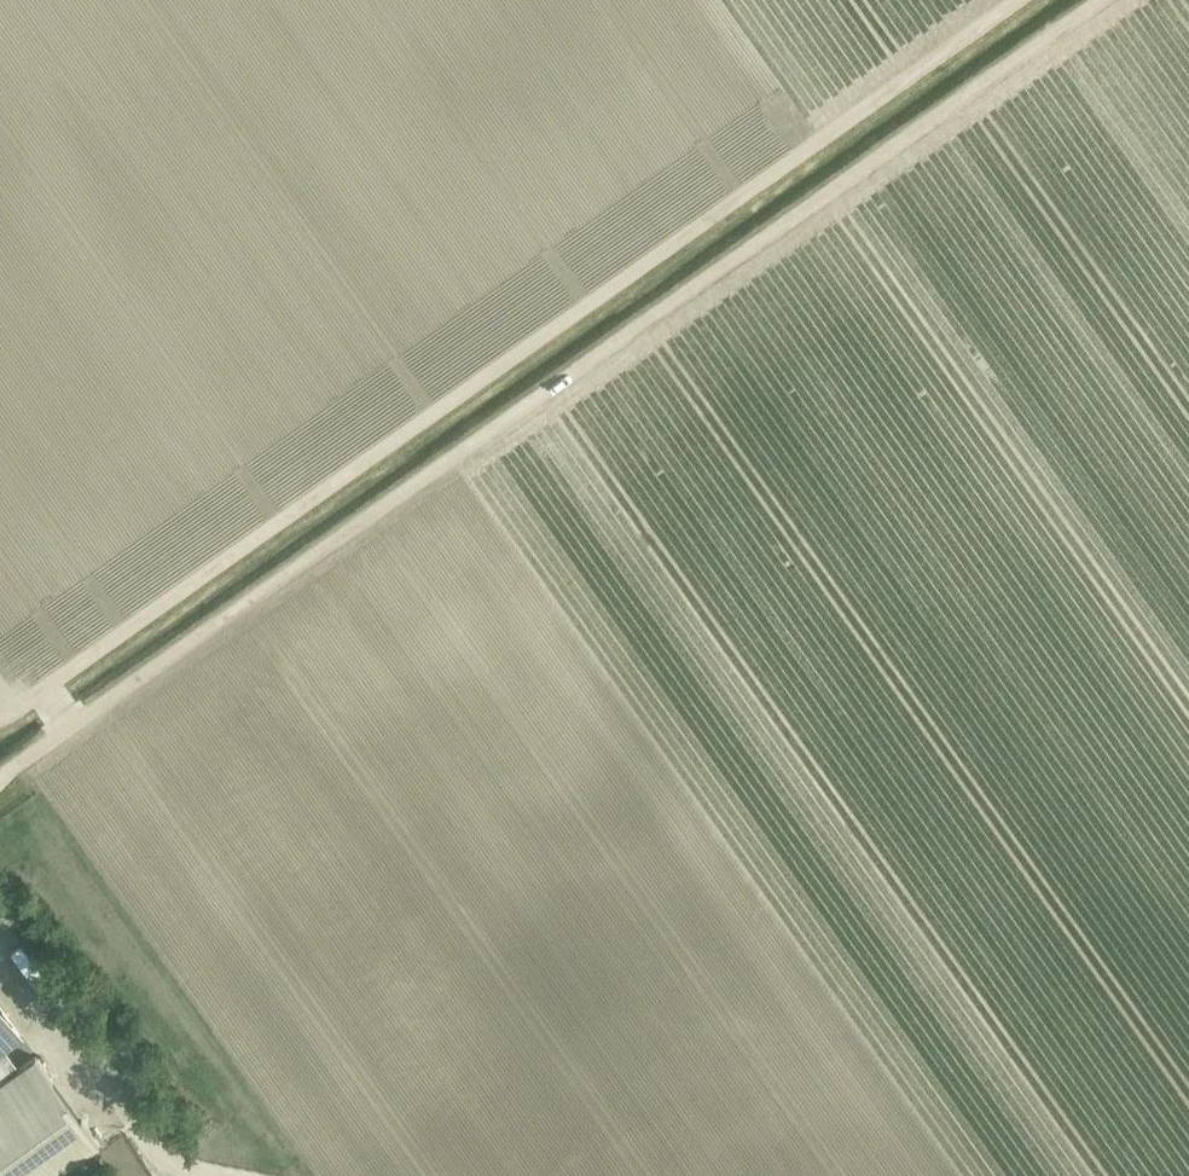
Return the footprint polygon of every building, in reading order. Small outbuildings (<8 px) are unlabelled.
[(20,1036),(0,1008),(0,1050),(20,1036)] [(0,1082),(0,1175),(55,1175),(99,1144),(36,1057),(0,1082)]
